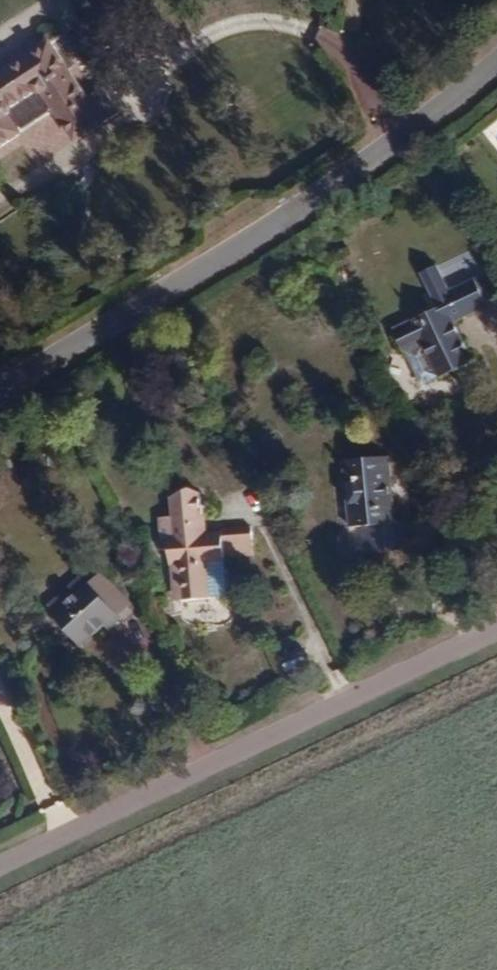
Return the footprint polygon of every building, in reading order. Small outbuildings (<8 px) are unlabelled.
[(53,41),(0,73),(0,150),(27,133),(23,128),(55,108),(77,143),(124,113),(107,87),(90,99),(53,41)] [(434,299),(448,291),(434,268),(420,276),(434,299)] [(439,308),(397,328),(408,353),(423,347),(428,344),(449,387),(481,370),(456,319),(488,302),(476,277),(448,291),(434,299),(439,308)] [(423,347),(408,353),(423,387),(438,381),(423,347)] [(371,455),(347,458),(354,528),(365,527),(368,554),(410,549),(407,522),(398,522),(391,455),(386,456),(385,445),(371,447),(371,455)] [(169,539),(207,534),(202,494),(170,496),(170,517),(157,518),(169,539)] [(207,534),(169,539),(176,583),(183,585),(185,602),(212,598),(208,560),(227,558),(255,555),(252,522),(223,526),(224,532),(207,534)] [(51,610),(57,617),(82,592),(75,585),(51,610)] [(87,587),(82,592),(57,617),(52,621),(82,650),(108,624),(114,629),(122,622),(87,587)] [(125,629),(111,639),(125,658),(139,647),(125,629)]
